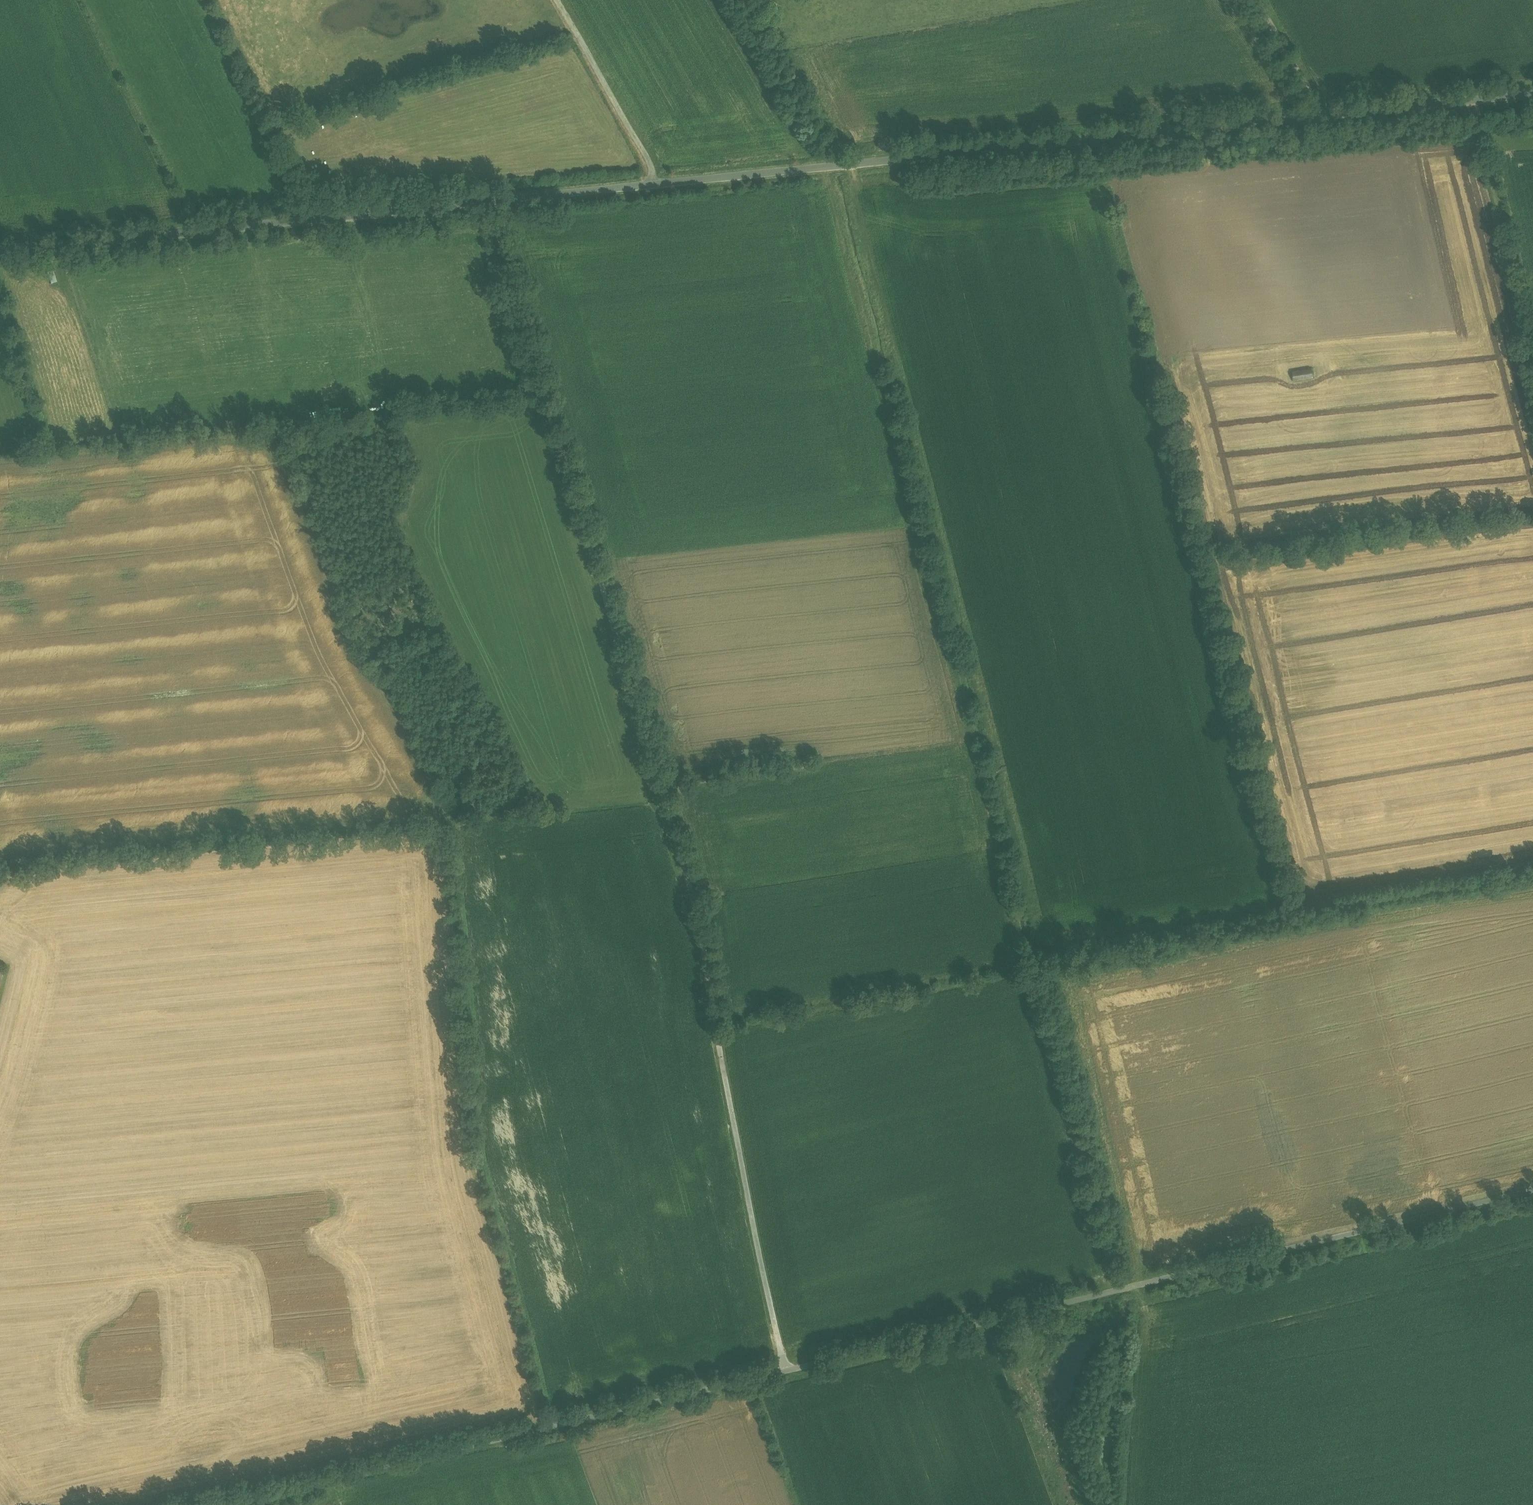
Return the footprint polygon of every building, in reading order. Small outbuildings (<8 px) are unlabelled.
[(53,269),(46,271),(50,283),(57,280),(53,269)] [(1289,366),(1290,380),(1310,378),(1309,364),(1289,366)]
